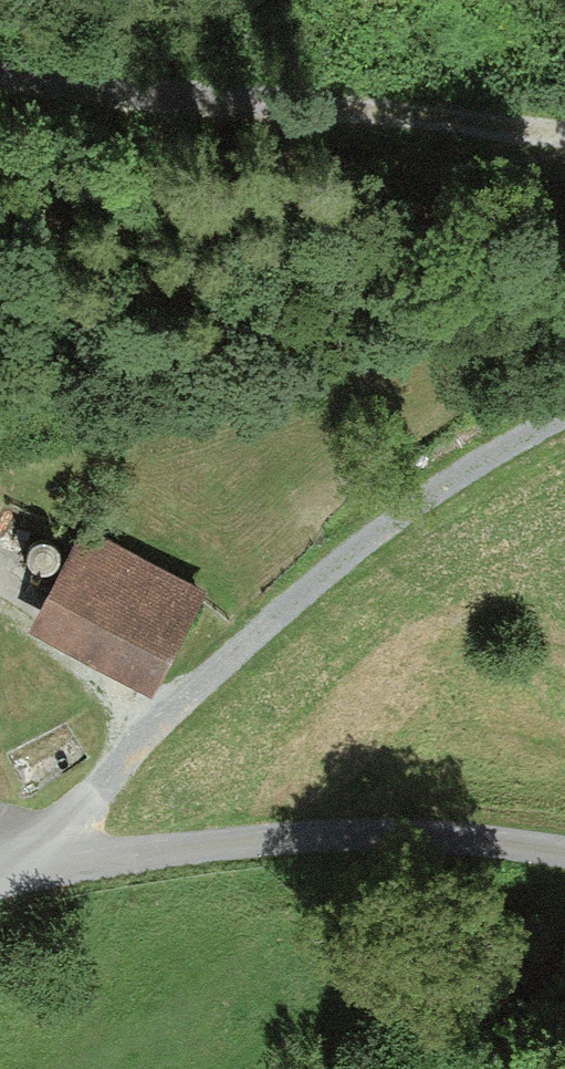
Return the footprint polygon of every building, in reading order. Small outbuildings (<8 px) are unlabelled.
[(32,612),(146,678),(198,587),(84,521),(32,612)]
